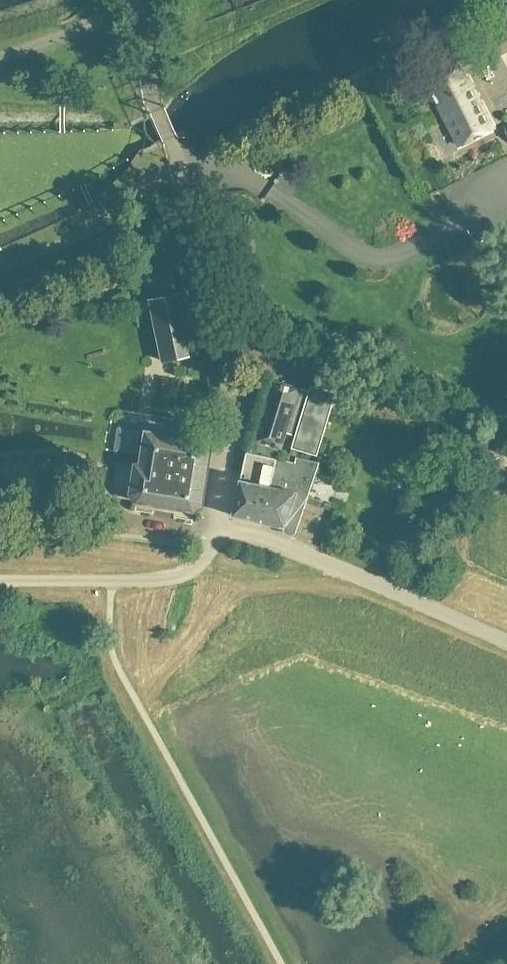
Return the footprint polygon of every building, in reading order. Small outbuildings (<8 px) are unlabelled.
[(493,128),(458,59),(412,82),(421,98),(433,92),(459,145),(493,128)] [(194,352),(182,294),(150,300),(161,359),(194,352)] [(268,396),(254,440),(281,448),(282,445),(299,387),(273,379),(268,396)] [(279,460),(265,523),(286,527),(284,532),(284,533),(295,535),(318,463),(296,459),(300,446),(310,449),(320,414),(324,415),(325,413),(330,396),(299,387),(282,445),(291,447),(287,461),(279,460)] [(206,483),(208,472),(209,472),(211,459),(210,459),(212,446),(214,446),(214,442),(210,442),(210,444),(183,438),(181,436),(173,435),(170,437),(150,433),(151,431),(145,430),(145,435),(146,435),(146,436),(142,435),(143,432),(119,427),(115,451),(138,455),(139,452),(143,452),(141,463),(134,462),(134,466),(135,467),(130,493),(137,503),(135,511),(150,514),(150,515),(177,520),(178,518),(193,521),(194,513),(201,508),(203,508),(203,504),(202,503),(204,493),(205,493),(207,483),(206,483)] [(234,515),(234,516),(265,523),(279,460),(278,459),(281,448),(254,440),(250,454),(247,453),(234,515)]
